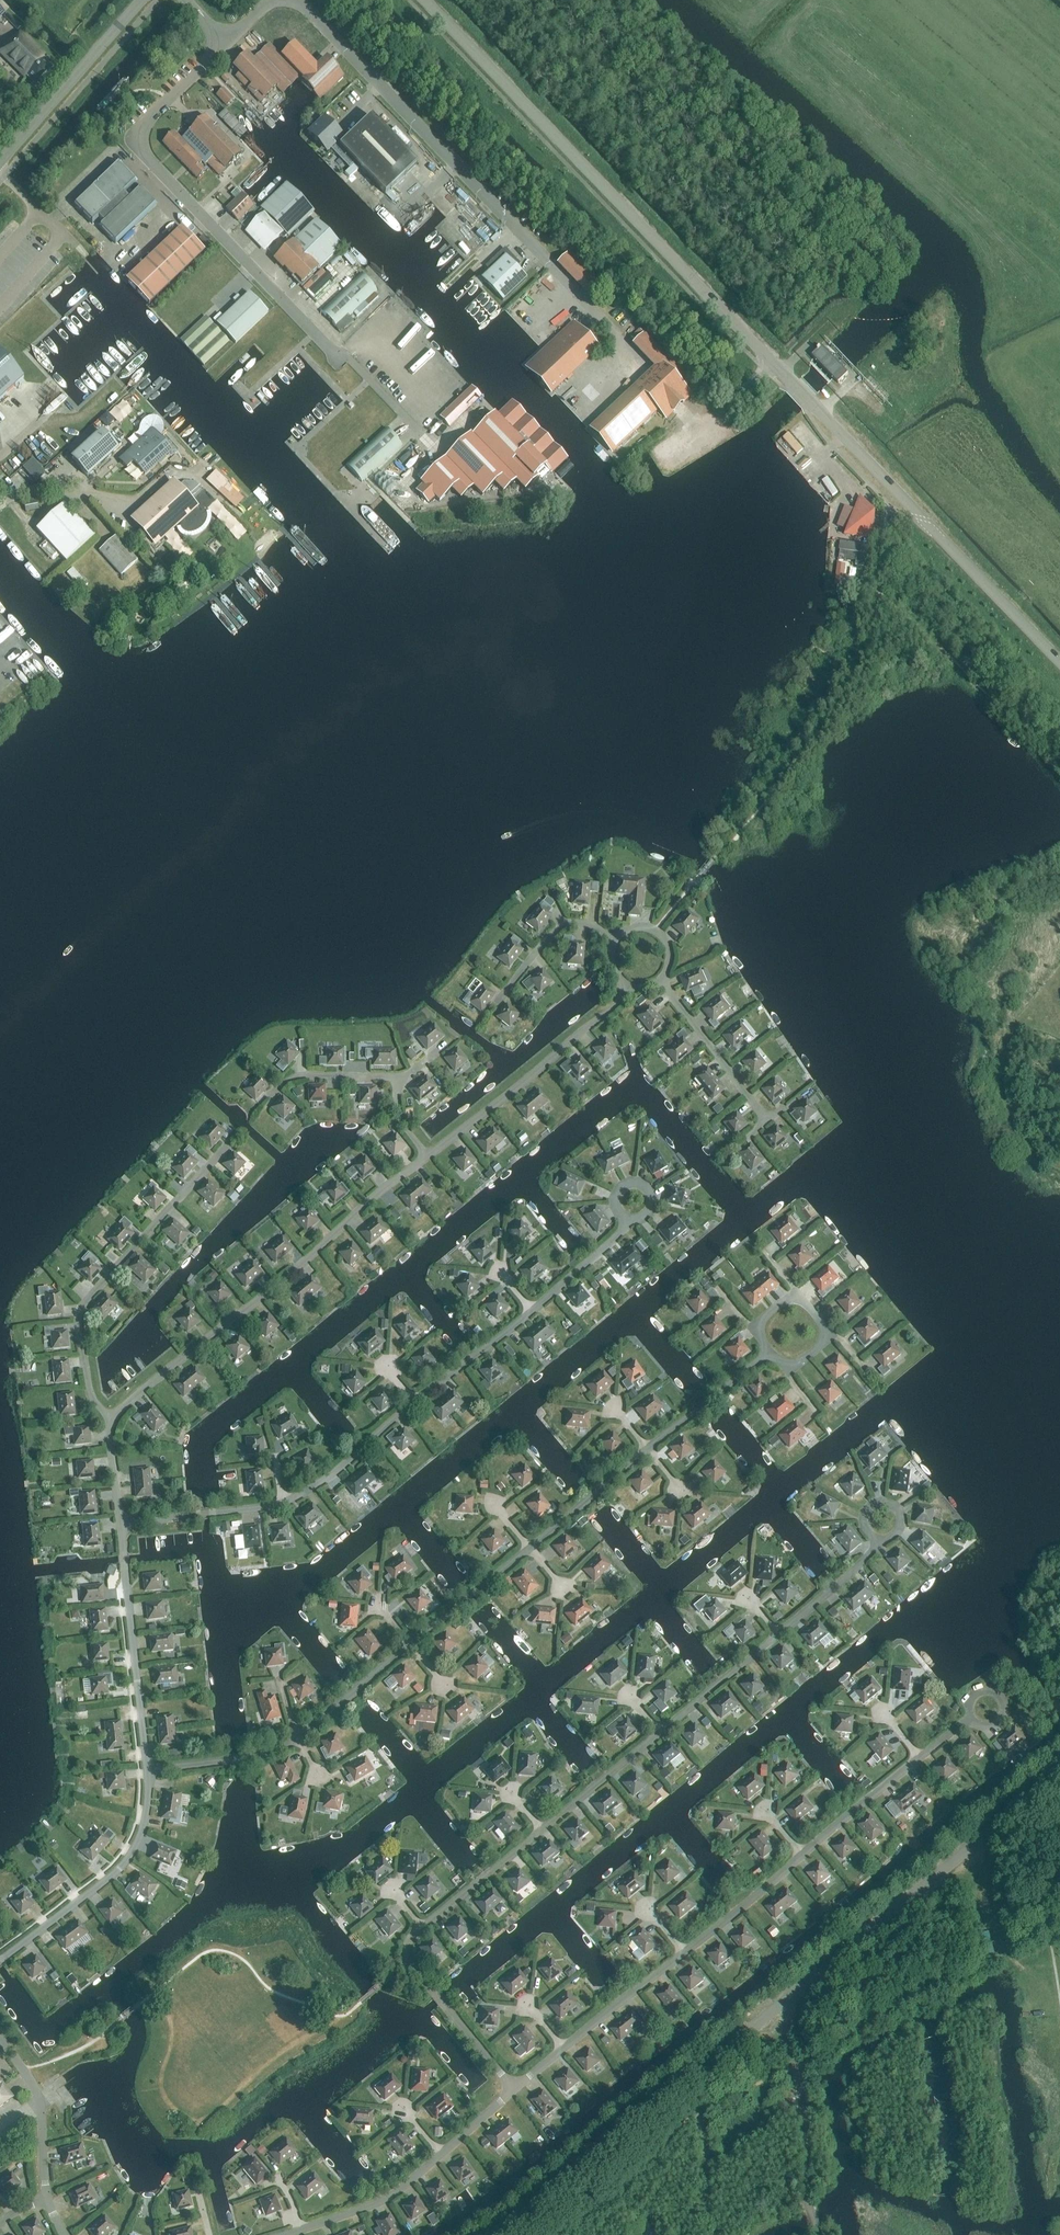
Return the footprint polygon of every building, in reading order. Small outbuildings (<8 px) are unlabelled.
[(0,50),(0,53),(25,78),(26,76),(36,85),(53,68),(44,59),(46,56),(41,52),(22,31),(14,39),(13,37),(0,50)] [(236,77),(261,103),(277,87),(283,94),(299,78),(268,45),(253,61),(246,54),(234,67),(240,73),(236,77)] [(315,58),(298,75),(304,81),(303,81),(320,99),(343,76),(327,59),(321,64),(315,58)] [(223,89),(216,95),(227,106),(234,100),(223,89)] [(195,152),(194,153),(202,162),(205,165),(207,163),(219,176),(242,155),(211,123),(205,116),(182,138),(195,152)] [(385,195),(417,164),(371,116),(342,144),(339,141),(343,137),(335,129),(331,132),(329,130),(331,128),(323,120),(309,133),(317,142),(320,138),(322,140),(321,142),(329,150),(330,149),(349,168),(355,163),(385,195)] [(202,162),(194,153),(174,132),(163,142),(198,179),(206,171),(199,165),(202,162)] [(118,162),(93,186),(74,205),(92,224),(99,217),(103,222),(99,227),(115,244),(156,204),(140,187),(139,188),(134,183),(136,181),(118,162)] [(263,215),(247,231),(265,250),(281,234),(284,237),(287,235),(289,236),(314,212),(286,184),(261,208),(263,209),(260,212),(263,215)] [(226,209),(238,221),(254,206),(242,193),(226,209)] [(341,246),(316,219),(276,258),(301,285),(341,246)] [(149,305),(205,252),(182,228),(126,281),(149,305)] [(493,267),(490,271),(481,279),(502,301),(527,279),(516,267),(520,264),(505,249),(490,263),(493,267)] [(600,284),(569,252),(557,264),(588,296),(600,284)] [(333,278),(327,272),(306,292),(312,299),(333,278)] [(377,291),(361,273),(321,311),(338,329),(341,333),(353,321),(349,317),(377,291)] [(249,293),(217,324),(236,344),(268,313),(249,293)] [(180,341),(203,366),(229,342),(206,317),(180,341)] [(550,392),(597,348),(574,323),(527,368),(550,392)] [(612,452),(657,409),(666,418),(690,396),(681,386),(687,380),(639,329),(631,337),(636,341),(633,344),(656,368),(636,386),(591,429),(612,452)] [(848,376),(822,349),(813,358),(839,385),(848,376)] [(23,378),(0,353),(0,399),(23,378)] [(593,388),(597,391),(601,387),(598,383),(593,388)] [(458,418),(480,397),(470,388),(449,408),(458,418)] [(471,434),(421,483),(423,485),(416,491),(429,503),(435,497),(439,502),(452,489),(460,498),(473,486),(482,495),(495,483),(503,492),(515,480),(524,489),(537,477),(536,475),(545,466),(552,473),(567,459),(511,401),(496,416),(495,414),(473,436),(471,434)] [(153,431),(121,461),(127,468),(133,462),(145,475),(171,451),(153,431)] [(395,452),(378,434),(338,472),(355,489),(395,452)] [(87,477),(113,453),(98,436),(72,460),(87,477)] [(413,441),(404,449),(408,454),(418,446),(413,441)] [(32,459),(23,468),(36,483),(46,474),(32,459)] [(202,480),(232,508),(242,498),(212,470),(202,480)] [(179,523),(196,507),(191,503),(174,483),(133,520),(155,545),(179,523)] [(206,512),(215,503),(208,494),(208,495),(204,491),(191,503),(196,507),(179,523),(180,524),(181,526),(181,527),(182,529),(183,531),(186,533),(188,534),(191,533),(194,533),(196,532),(198,531),(201,529),(203,527),(204,525),(206,523),(206,520),(207,518),(207,515),(206,512)] [(856,510),(848,530),(853,536),(872,538),(875,512),(865,502),(857,506),(856,510)] [(38,503),(25,505),(26,514),(39,511),(38,503)] [(67,564),(96,538),(66,505),(37,531),(67,564)] [(139,562),(116,537),(100,552),(123,576),(139,562)] [(841,542),(840,550),(857,553),(856,561),(855,565),(864,567),(867,546),(841,542)] [(72,567),(65,572),(76,591),(83,586),(72,567)] [(835,585),(842,586),(844,575),(836,574),(835,585)] [(628,916),(640,917),(644,881),(617,878),(615,894),(630,896),(628,916)] [(573,904),(588,905),(589,892),(598,893),(599,883),(590,882),(589,884),(575,883),(573,904)] [(688,904),(693,907),(698,901),(693,898),(688,904)] [(541,907),(528,924),(540,934),(553,917),(551,915),(554,911),(544,904),(541,908),(541,907)] [(698,920),(687,911),(673,927),(685,937),(698,920)] [(499,959),(511,969),(524,952),(517,946),(521,941),(514,935),(510,941),(512,943),(499,959)] [(567,964),(582,965),(584,944),(572,943),(573,937),(563,936),(563,946),(569,946),(567,964)] [(699,986),(706,983),(700,969),(680,978),(686,992),(691,990),(694,998),(703,994),(699,986)] [(535,986),(540,992),(552,982),(542,970),(531,979),(530,977),(523,984),(529,991),(535,986)] [(471,1003),(482,1012),(495,995),(483,986),(475,996),(470,992),(463,1001),(469,1006),(471,1003)] [(530,996),(526,1001),(532,1006),(536,1002),(530,996)] [(719,1025),(715,1020),(729,1008),(719,996),(703,1010),(711,1019),(708,1022),(714,1030),(719,1025)] [(519,1014),(507,1005),(497,1017),(510,1027),(519,1014)] [(649,1007),(637,1016),(651,1033),(663,1023),(649,1007)] [(527,1009),(523,1014),(528,1018),(532,1014),(527,1009)] [(738,1051),(735,1046),(749,1035),(740,1023),(723,1036),(731,1046),(728,1049),(733,1055),(738,1051)] [(418,1038),(427,1050),(444,1037),(434,1025),(418,1038)] [(666,1052),(676,1063),(692,1050),(684,1040),(689,1036),(684,1029),(675,1036),(679,1041),(666,1052)] [(606,1039),(593,1049),(598,1054),(594,1057),(602,1067),(611,1059),(609,1057),(616,1051),(606,1039)] [(288,1066),(299,1054),(295,1051),(297,1049),(288,1042),(276,1055),(282,1061),(277,1066),(283,1072),(288,1066)] [(467,1061),(457,1048),(445,1059),(455,1071),(467,1061)] [(405,1053),(411,1061),(417,1056),(411,1049),(405,1053)] [(345,1050),(327,1050),(327,1058),(320,1058),(320,1066),(345,1066),(345,1050)] [(366,1050),(366,1058),(373,1058),(373,1065),(395,1066),(395,1050),(366,1050)] [(755,1052),(743,1062),(753,1074),(765,1064),(755,1052)] [(694,1055),(689,1060),(693,1065),(699,1060),(694,1055)] [(578,1079),(590,1069),(580,1057),(573,1063),(569,1059),(560,1067),(567,1075),(571,1071),(578,1079)] [(446,1068),(441,1072),(445,1077),(449,1073),(446,1068)] [(696,1078),(704,1088),(716,1079),(707,1068),(696,1078)] [(244,1090),(255,1101),(270,1085),(258,1075),(244,1090)] [(410,1090),(420,1102),(436,1088),(426,1076),(410,1090)] [(704,1088),(713,1099),(725,1089),(716,1079),(704,1088)] [(774,1079),(762,1089),(772,1102),(779,1096),(784,1092),(774,1079)] [(325,1085),(309,1086),(309,1102),(325,1101),(325,1085)] [(362,1086),(362,1102),(378,1101),(378,1085),(362,1086)] [(292,1091),(297,1098),(302,1096),(299,1088),(292,1091)] [(538,1090),(528,1099),(538,1111),(548,1102),(538,1090)] [(583,1093),(578,1098),(583,1103),(588,1098),(583,1093)] [(779,1096),(772,1102),(776,1106),(782,1100),(779,1096)] [(295,1107),(283,1097),(272,1108),(284,1119),(295,1107)] [(527,1119),(538,1111),(528,1099),(517,1107),(527,1119)] [(816,1112),(806,1100),(794,1110),(794,1111),(789,1115),(796,1124),(801,1119),(804,1122),(816,1112)] [(722,1110),(718,1105),(713,1109),(717,1114),(722,1110)] [(746,1125),(736,1113),(724,1123),(734,1135),(746,1125)] [(391,1120),(386,1124),(390,1128),(395,1124),(391,1120)] [(222,1129),(214,1122),(200,1138),(211,1148),(222,1136),(226,1139),(232,1133),(224,1126),(222,1129)] [(714,1135),(719,1131),(715,1126),(710,1130),(714,1135)] [(776,1127),(764,1137),(774,1149),(787,1139),(776,1127)] [(477,1142),(486,1154),(503,1140),(493,1128),(477,1142)] [(521,1142),(527,1138),(522,1132),(517,1136),(521,1142)] [(396,1134),(384,1144),(394,1157),(406,1147),(396,1134)] [(793,1137),(799,1144),(803,1141),(797,1134),(793,1137)] [(750,1144),(738,1154),(752,1170),(764,1161),(750,1144)] [(186,1153),(172,1168),(184,1179),(198,1163),(192,1158),(196,1153),(189,1147),(185,1152),(186,1153)] [(622,1148),(610,1154),(617,1168),(629,1162),(622,1148)] [(476,1162),(466,1149),(453,1159),(463,1172),(476,1162)] [(735,1157),(730,1152),(727,1155),(731,1160),(735,1157)] [(234,1153),(223,1165),(235,1175),(245,1163),(234,1153)] [(658,1153),(644,1161),(652,1175),(653,1174),(657,1180),(663,1177),(659,1171),(666,1167),(658,1153)] [(617,1168),(610,1154),(598,1160),(605,1174),(617,1168)] [(365,1157),(353,1167),(346,1173),(347,1173),(351,1179),(352,1180),(358,1174),(363,1180),(375,1170),(365,1157)] [(574,1170),(579,1166),(574,1160),(569,1164),(574,1170)] [(495,1162),(490,1166),(495,1173),(501,1169),(495,1162)] [(490,1180),(495,1175),(491,1170),(485,1175),(490,1180)] [(553,1185),(577,1196),(584,1182),(565,1173),(562,1180),(557,1177),(553,1185)] [(675,1185),(683,1181),(680,1176),(673,1180),(675,1185)] [(422,1180),(411,1188),(421,1200),(431,1191),(422,1180)] [(208,1181),(198,1192),(214,1206),(224,1195),(208,1181)] [(152,1190),(143,1200),(155,1210),(166,1199),(155,1189),(157,1187),(152,1182),(149,1186),(152,1190)] [(323,1205),(330,1199),(334,1205),(347,1195),(349,1192),(342,1183),(339,1185),(336,1183),(317,1198),(323,1205)] [(237,1184),(233,1188),(239,1194),(243,1189),(237,1184)] [(669,1187),(665,1203),(681,1207),(684,1191),(669,1187)] [(410,1209),(421,1200),(411,1188),(400,1197),(410,1209)] [(447,1192),(453,1199),(458,1195),(453,1188),(447,1192)] [(227,1196),(234,1203),(239,1197),(232,1191),(227,1196)] [(319,1221),(314,1216),(317,1214),(309,1205),(302,1211),(304,1213),(296,1219),(306,1231),(319,1221)] [(596,1207),(591,1211),(586,1205),(579,1210),(598,1233),(609,1223),(596,1207)] [(394,1210),(390,1214),(396,1221),(400,1217),(394,1210)] [(660,1231),(669,1243),(686,1229),(676,1217),(660,1231)] [(132,1225),(124,1218),(120,1223),(122,1224),(108,1240),(119,1250),(133,1234),(128,1229),(132,1225)] [(786,1246),(783,1242),(798,1230),(789,1218),(772,1232),(781,1243),(779,1244),(783,1249),(786,1246)] [(361,1233),(370,1244),(387,1231),(377,1219),(361,1233)] [(173,1220),(163,1231),(179,1245),(189,1234),(173,1220)] [(521,1222),(509,1232),(519,1244),(531,1234),(521,1222)] [(196,1226),(192,1231),(196,1235),(200,1230),(196,1226)] [(266,1251),(276,1263),(292,1249),(287,1244),(291,1240),(286,1234),(282,1238),(266,1251)] [(653,1240),(657,1245),(662,1241),(658,1236),(653,1240)] [(484,1241),(472,1251),(482,1264),(494,1254),(484,1241)] [(362,1255),(352,1243),(340,1253),(350,1265),(362,1255)] [(802,1246),(790,1257),(798,1267),(795,1269),(800,1276),(805,1271),(802,1267),(812,1259),(802,1246)] [(632,1247),(622,1256),(631,1267),(642,1259),(632,1247)] [(377,1258),(382,1254),(377,1248),(372,1253),(377,1258)] [(88,1253),(82,1260),(86,1263),(78,1271),(90,1282),(101,1270),(95,1265),(98,1262),(88,1253)] [(372,1265),(377,1261),(371,1254),(366,1258),(372,1265)] [(517,1265),(522,1261),(518,1256),(512,1261),(517,1265)] [(621,1276),(631,1267),(622,1256),(611,1264),(621,1276)] [(139,1257),(129,1268),(145,1283),(155,1271),(139,1257)] [(565,1263),(570,1269),(577,1263),(572,1257),(565,1263)] [(521,1271),(530,1283),(547,1269),(537,1258),(521,1271)] [(236,1275),(246,1287),(262,1274),(258,1268),(261,1265),(257,1260),(253,1263),(253,1262),(236,1275)] [(158,1270),(165,1276),(170,1270),(163,1264),(158,1270)] [(812,1281),(821,1291),(818,1293),(823,1299),(828,1295),(824,1290),(838,1279),(829,1267),(812,1281)] [(209,1276),(214,1281),(219,1277),(214,1272),(209,1276)] [(714,1282),(719,1278),(715,1273),(711,1277),(714,1282)] [(600,1274),(595,1279),(598,1283),(604,1279),(600,1274)] [(768,1274),(754,1286),(764,1297),(778,1285),(768,1274)] [(479,1288),(469,1276),(457,1286),(467,1298),(479,1288)] [(300,1286),(310,1297),(321,1289),(311,1277),(300,1286)] [(709,1283),(706,1278),(699,1283),(703,1288),(709,1283)] [(221,1283),(208,1293),(218,1306),(231,1296),(221,1283)] [(300,1306),(310,1297),(300,1286),(290,1294),(300,1306)] [(579,1286),(567,1296),(577,1308),(589,1298),(579,1286)] [(753,1306),(764,1297),(754,1286),(743,1294),(753,1306)] [(39,1297),(45,1296),(47,1316),(63,1314),(60,1293),(49,1294),(48,1287),(38,1288),(39,1297)] [(709,1304),(699,1292),(687,1302),(697,1314),(709,1304)] [(861,1304),(851,1292),(838,1302),(849,1314),(861,1304)] [(92,1310),(103,1320),(117,1305),(106,1294),(92,1310)] [(508,1308),(498,1295),(486,1305),(496,1318),(508,1308)] [(190,1310),(177,1320),(187,1332),(200,1322),(191,1311),(196,1307),(191,1301),(186,1305),(190,1310)] [(716,1316),(722,1312),(718,1308),(713,1312),(716,1316)] [(278,1327),(268,1314),(256,1325),(266,1337),(278,1327)] [(406,1316),(394,1326),(404,1338),(417,1328),(406,1316)] [(725,1329),(714,1317),(702,1327),(712,1339),(725,1329)] [(870,1339),(879,1332),(868,1320),(856,1330),(860,1335),(857,1338),(865,1348),(873,1342),(870,1339)] [(534,1331),(544,1342),(554,1334),(545,1322),(534,1331)] [(575,1335),(581,1330),(576,1325),(570,1330),(575,1335)] [(69,1347),(67,1331),(54,1333),(53,1327),(44,1328),(45,1337),(51,1336),(53,1349),(69,1347)] [(287,1338),(292,1334),(287,1329),(283,1333),(287,1338)] [(358,1344),(368,1356),(384,1342),(375,1330),(358,1344)] [(533,1351),(544,1342),(534,1331),(524,1339),(533,1351)] [(481,1342),(486,1337),(482,1332),(476,1337),(481,1342)] [(730,1340),(732,1343),(726,1349),(736,1361),(748,1351),(741,1342),(744,1339),(739,1333),(730,1340)] [(401,1342),(404,1347),(412,1340),(409,1336),(401,1342)] [(249,1349),(239,1337),(227,1347),(237,1359),(249,1349)] [(887,1366),(901,1354),(891,1343),(875,1356),(882,1365),(877,1370),(883,1377),(891,1371),(887,1366)] [(508,1346),(504,1349),(512,1357),(515,1355),(508,1346)] [(424,1349),(412,1359),(422,1371),(434,1361),(424,1349)] [(445,1357),(450,1362),(456,1357),(452,1351),(445,1357)] [(839,1356),(826,1366),(837,1379),(849,1369),(839,1356)] [(53,1362),(55,1383),(70,1382),(68,1361),(60,1361),(60,1357),(53,1357),(53,1362)] [(492,1361),(480,1371),(490,1383),(502,1373),(492,1361)] [(644,1375),(635,1361),(622,1370),(627,1379),(621,1383),(627,1392),(634,1387),(632,1383),(644,1375)] [(342,1366),(341,1374),(348,1374),(349,1366),(342,1366)] [(195,1368),(185,1376),(194,1388),(205,1380),(195,1368)] [(343,1382),(354,1394),(366,1384),(356,1372),(343,1382)] [(587,1385),(596,1397),(613,1384),(603,1372),(587,1385)] [(184,1397),(194,1388),(185,1376),(174,1385),(184,1397)] [(758,1377),(746,1387),(756,1399),(768,1389),(758,1377)] [(487,1380),(482,1384),(488,1391),(493,1388),(487,1380)] [(832,1382),(819,1392),(829,1404),(842,1394),(832,1382)] [(371,1400),(381,1412),(393,1402),(383,1390),(371,1400)] [(627,1394),(632,1400),(638,1396),(634,1390),(627,1394)] [(453,1392),(443,1400),(452,1412),(463,1403),(453,1392)] [(60,1416),(75,1414),(73,1393),(58,1395),(60,1416)] [(636,1410),(646,1421),(662,1408),(653,1396),(636,1410)] [(769,1400),(772,1404),(778,1400),(775,1396),(769,1400)] [(767,1411),(777,1422),(793,1409),(784,1397),(767,1411)] [(442,1421),(452,1412),(443,1400),(432,1409),(442,1421)] [(153,1406),(141,1415),(154,1432),(166,1422),(153,1406)] [(568,1411),(566,1426),(587,1428),(589,1413),(568,1411)] [(138,1413),(132,1418),(136,1423),(142,1419),(138,1413)] [(298,1428),(290,1415),(272,1426),(280,1439),(298,1428)] [(264,1424),(262,1419),(256,1421),(259,1427),(264,1424)] [(779,1436),(789,1447),(806,1434),(796,1422),(779,1436)] [(74,1436),(75,1445),(91,1443),(89,1427),(73,1429),(73,1424),(66,1425),(67,1437),(74,1436)] [(646,1427),(641,1431),(646,1437),(651,1433),(646,1427)] [(414,1441),(404,1429),(398,1434),(396,1431),(387,1438),(393,1445),(395,1443),(402,1452),(414,1441)] [(623,1445),(613,1433),(600,1443),(611,1455),(623,1445)] [(775,1436),(768,1442),(772,1446),(779,1440),(775,1436)] [(677,1456),(681,1460),(693,1450),(683,1437),(670,1448),(673,1451),(668,1455),(672,1460),(677,1456)] [(247,1439),(247,1455),(263,1454),(262,1438),(247,1439)] [(861,1457),(870,1469),(887,1456),(873,1439),(866,1444),(870,1449),(861,1457)] [(308,1451),(294,1459),(302,1472),(316,1464),(308,1451)] [(77,1462),(79,1478),(95,1477),(93,1461),(77,1462)] [(714,1461),(702,1473),(714,1484),(725,1473),(714,1461)] [(522,1488),(535,1478),(525,1465),(512,1475),(522,1488)] [(366,1467),(356,1476),(365,1488),(376,1479),(366,1467)] [(863,1472),(869,1478),(873,1475),(868,1468),(863,1472)] [(134,1470),(135,1484),(150,1482),(149,1469),(134,1470)] [(892,1491),(907,1493),(910,1472),(895,1470),(892,1491)] [(249,1494),(264,1492),(261,1471),(246,1473),(249,1494)] [(652,1483),(642,1471),(629,1481),(639,1493),(652,1483)] [(854,1475),(841,1485),(852,1498),(864,1487),(854,1475)] [(355,1496),(365,1488),(356,1476),(345,1485),(355,1496)] [(152,1496),(150,1482),(135,1484),(137,1497),(152,1496)] [(921,1488),(926,1494),(934,1488),(929,1482),(921,1488)] [(501,1483),(496,1487),(501,1492),(505,1489),(501,1483)] [(94,1491),(82,1493),(82,1489),(69,1490),(70,1498),(79,1497),(81,1514),(96,1513),(94,1491)] [(539,1494),(527,1505),(537,1517),(550,1507),(539,1494)] [(471,1514),(473,1498),(457,1496),(455,1512),(471,1514)] [(336,1505),(341,1502),(337,1497),(332,1501),(336,1505)] [(839,1504),(825,1497),(818,1511),(832,1518),(839,1504)] [(684,1516),(694,1528),(710,1515),(700,1503),(684,1516)] [(296,1518),(305,1529),(322,1516),(312,1504),(296,1518)] [(934,1509),(918,1506),(915,1522),(931,1525),(934,1509)] [(651,1524),(651,1525),(672,1527),(673,1512),(652,1510),(652,1517),(651,1524)] [(583,1517),(577,1523),(581,1528),(588,1523),(583,1517)] [(222,1524),(223,1533),(231,1532),(229,1523),(222,1524)] [(85,1547),(100,1545),(98,1524),(83,1526),(85,1547)] [(525,1529),(530,1534),(536,1529),(532,1524),(525,1529)] [(267,1528),(268,1535),(272,1535),(273,1543),(289,1541),(287,1525),(267,1528)] [(245,1549),(260,1547),(258,1526),(243,1528),(245,1549)] [(850,1553),(862,1543),(848,1527),(836,1536),(850,1553)] [(958,1528),(955,1531),(961,1537),(964,1533),(958,1528)] [(313,1535),(308,1529),(303,1533),(309,1539),(313,1535)] [(505,1543),(494,1530),(482,1540),(492,1553),(505,1543)] [(923,1532),(912,1544),(923,1555),(934,1544),(923,1532)] [(566,1536),(553,1547),(563,1559),(576,1549),(566,1536)] [(900,1550),(888,1560),(898,1572),(910,1562),(900,1550)] [(584,1570),(595,1581),(610,1566),(599,1555),(584,1570)] [(386,1568),(389,1574),(384,1578),(389,1585),(412,1569),(403,1556),(386,1568)] [(755,1579),(762,1580),(762,1587),(770,1587),(773,1560),(757,1558),(755,1579)] [(721,1576),(730,1587),(747,1574),(737,1562),(721,1576)] [(182,1566),(183,1574),(191,1572),(190,1565),(182,1566)] [(485,1565),(480,1570),(483,1574),(489,1569),(485,1565)] [(106,1573),(114,1576),(117,1569),(109,1566),(106,1573)] [(358,1575),(349,1583),(359,1595),(371,1585),(367,1580),(371,1577),(363,1566),(356,1572),(358,1575)] [(525,1570),(513,1580),(526,1596),(538,1587),(525,1570)] [(883,1577),(889,1584),(893,1581),(887,1573),(883,1577)] [(159,1574),(143,1575),(145,1591),(161,1589),(159,1574)] [(873,1576),(868,1580),(873,1586),(878,1582),(873,1576)] [(500,1583),(505,1589),(512,1583),(507,1578),(500,1583)] [(787,1582),(775,1592),(785,1604),(798,1594),(787,1582)] [(854,1592),(864,1603),(875,1595),(865,1583),(854,1592)] [(81,1588),(83,1603),(104,1600),(102,1585),(81,1588)] [(420,1590),(407,1600),(417,1613),(430,1603),(420,1590)] [(853,1612),(864,1603),(854,1592),(844,1600),(853,1612)] [(566,1614),(575,1626),(592,1612),(582,1600),(566,1614)] [(702,1610),(713,1622),(725,1612),(715,1600),(702,1610)] [(162,1602),(147,1604),(148,1620),(164,1618),(162,1602)] [(340,1626),(356,1628),(358,1607),(342,1605),(340,1626)] [(534,1608),(532,1623),(554,1625),(555,1610),(534,1608)] [(833,1618),(839,1614),(834,1608),(828,1613),(833,1618)] [(92,1632),(108,1630),(105,1609),(90,1611),(92,1632)] [(727,1615),(730,1619),(737,1613),(734,1609),(727,1615)] [(522,1615),(525,1620),(531,1617),(527,1611),(522,1615)] [(772,1618),(776,1622),(783,1617),(779,1612),(772,1618)] [(732,1623),(736,1626),(743,1620),(739,1617),(732,1623)] [(412,1624),(409,1619),(404,1623),(407,1628),(412,1624)] [(456,1630),(462,1626),(457,1620),(451,1625),(456,1630)] [(735,1633),(743,1643),(755,1633),(745,1621),(734,1630),(730,1626),(723,1632),(728,1639),(735,1633)] [(803,1636),(812,1647),(829,1634),(819,1622),(803,1636)] [(367,1630),(356,1640),(369,1656),(381,1647),(367,1630)] [(456,1645),(446,1632),(434,1643),(444,1655),(456,1645)] [(559,1640),(564,1646),(571,1640),(566,1634),(559,1640)] [(150,1637),(152,1652),(173,1650),(171,1635),(150,1637)] [(626,1649),(633,1643),(628,1637),(621,1643),(626,1649)] [(91,1646),(93,1662),(109,1660),(107,1644),(91,1646)] [(267,1667),(283,1665),(283,1664),(282,1659),(282,1658),(285,1658),(283,1645),(275,1646),(276,1650),(265,1651),(267,1667)] [(481,1647),(477,1650),(482,1655),(486,1651),(481,1647)] [(783,1648),(771,1658),(781,1670),(794,1660),(783,1648)] [(477,1656),(466,1668),(477,1679),(493,1663),(485,1655),(480,1660),(477,1656)] [(654,1679),(652,1679),(654,1657),(639,1656),(637,1677),(644,1678),(644,1683),(653,1684),(654,1679)] [(601,1675),(610,1686),(627,1673),(617,1661),(601,1675)] [(404,1666),(385,1682),(390,1689),(398,1682),(402,1688),(415,1678),(404,1666)] [(154,1670),(156,1685),(162,1684),(163,1691),(170,1690),(170,1683),(177,1682),(175,1667),(154,1670)] [(893,1690),(900,1691),(900,1698),(908,1698),(908,1692),(910,1670),(895,1669),(893,1690)] [(99,1678),(90,1679),(92,1695),(108,1693),(107,1687),(113,1686),(112,1673),(111,1673),(103,1674),(103,1678),(99,1678)] [(753,1675),(741,1685),(751,1697),(763,1687),(753,1675)] [(306,1678),(292,1686),(294,1689),(298,1696),(300,1700),(314,1692),(306,1678)] [(855,1692),(865,1704),(881,1690),(872,1678),(855,1692)] [(665,1682),(653,1692),(660,1700),(654,1705),(661,1713),(667,1709),(663,1704),(676,1694),(665,1682)] [(418,1694),(424,1690),(420,1685),(414,1690),(418,1694)] [(294,1689),(289,1692),(293,1698),(298,1696),(294,1689)] [(266,1692),(257,1694),(266,1721),(280,1717),(274,1696),(268,1698),(266,1692)] [(712,1706),(721,1718),(738,1705),(728,1693),(712,1706)] [(447,1712),(457,1723),(473,1710),(464,1698),(447,1712)] [(597,1715),(598,1700),(577,1698),(576,1713),(597,1715)] [(907,1712),(917,1724),(933,1710),(924,1698),(907,1712)] [(752,1706),(757,1712),(763,1706),(758,1701),(752,1706)] [(415,1705),(415,1714),(410,1714),(409,1725),(415,1726),(416,1721),(435,1723),(437,1707),(415,1705)] [(649,1708),(653,1714),(657,1711),(652,1705),(649,1708)] [(339,1716),(342,1722),(350,1718),(347,1712),(339,1716)] [(157,1717),(159,1731),(174,1729),(172,1716),(157,1717)] [(853,1717),(837,1716),(836,1731),(852,1733),(853,1717)] [(620,1718),(607,1729),(613,1736),(618,1733),(624,1741),(637,1731),(627,1719),(623,1722),(620,1718)] [(701,1722),(705,1727),(710,1723),(706,1718),(701,1722)] [(107,1737),(122,1735),(120,1722),(105,1723),(107,1737)] [(694,1724),(682,1734),(692,1747),(705,1736),(694,1724)] [(723,1729),(728,1735),(734,1730),(729,1725),(723,1729)] [(999,1741),(1008,1752),(1025,1739),(1015,1727),(999,1741)] [(528,1728),(522,1732),(527,1739),(533,1735),(528,1728)] [(175,1743),(174,1729),(159,1731),(160,1744),(175,1743)] [(449,1740),(450,1731),(441,1730),(440,1738),(449,1740)] [(321,1741),(325,1748),(321,1750),(326,1760),(334,1756),(333,1753),(343,1748),(336,1734),(321,1741)] [(882,1760),(894,1750),(880,1734),(868,1744),(882,1760)] [(123,1749),(122,1735),(107,1737),(108,1750),(123,1749)] [(971,1737),(959,1747),(969,1759),(981,1749),(971,1737)] [(503,1743),(508,1749),(514,1744),(509,1739),(503,1743)] [(653,1756),(663,1767),(679,1754),(669,1742),(653,1756)] [(178,1757),(177,1750),(169,1751),(170,1758),(178,1757)] [(519,1775),(534,1776),(536,1755),(521,1754),(519,1775)] [(484,1771),(494,1783),(510,1769),(500,1757),(484,1771)] [(296,1772),(288,1758),(274,1766),(281,1780),(286,1777),(290,1785),(300,1780),(296,1772)] [(347,1768),(350,1774),(345,1777),(350,1785),(355,1781),(373,1771),(365,1758),(347,1768)] [(947,1759),(934,1769),(944,1781),(957,1771),(947,1759)] [(788,1764),(776,1774),(786,1786),(798,1776),(788,1764)] [(665,1768),(658,1773),(663,1780),(670,1774),(665,1768)] [(124,1788),(123,1773),(107,1774),(109,1790),(124,1788)] [(635,1773),(623,1783),(633,1796),(646,1785),(635,1773)] [(739,1788),(748,1800),(765,1786),(755,1775),(739,1788)] [(211,1787),(215,1782),(209,1776),(205,1781),(211,1787)] [(551,1778),(539,1788),(549,1800),(561,1790),(551,1778)] [(865,1789),(872,1783),(868,1779),(862,1785),(865,1789)] [(653,1786),(658,1792),(663,1787),(659,1782),(653,1786)] [(914,1785),(903,1793),(913,1805),(923,1796),(914,1785)] [(166,1791),(164,1805),(179,1807),(181,1794),(166,1791)] [(293,1796),(292,1796),(288,1817),(303,1820),(307,1799),(299,1798),(300,1792),(294,1791),(293,1796)] [(594,1804),(603,1816),(620,1802),(610,1791),(594,1804)] [(342,1795),(326,1792),(324,1804),(317,1803),(315,1812),(325,1814),(326,1808),(339,1811),(342,1795)] [(893,1802),(886,1807),(896,1819),(902,1813),(913,1805),(903,1793),(893,1802)] [(491,1796),(475,1795),(474,1811),(490,1812),(491,1796)] [(787,1811),(797,1823),(813,1809),(803,1797),(787,1811)] [(183,1808),(179,1807),(164,1805),(161,1818),(169,1819),(168,1823),(180,1825),(183,1808)] [(507,1839),(519,1829),(505,1813),(494,1822),(507,1839)] [(735,1815),(719,1813),(717,1829),(733,1831),(735,1815)] [(870,1815),(859,1825),(872,1842),(884,1832),(870,1815)] [(577,1820),(565,1830),(573,1840),(569,1844),(574,1850),(581,1844),(577,1840),(587,1832),(577,1820)] [(494,1826),(490,1822),(484,1827),(488,1832),(494,1826)] [(615,1831),(609,1824),(605,1828),(610,1835),(615,1831)] [(98,1830),(89,1841),(101,1850),(115,1834),(108,1829),(103,1835),(98,1830)] [(763,1858),(775,1848),(762,1832),(750,1841),(763,1858)] [(856,1849),(845,1837),(833,1847),(843,1859),(856,1849)] [(92,1861),(101,1850),(89,1841),(81,1851),(92,1861)] [(533,1854),(542,1866),(559,1853),(549,1841),(533,1854)] [(54,1851),(58,1847),(55,1842),(50,1846),(54,1851)] [(156,1844),(151,1858),(170,1866),(176,1852),(156,1844)] [(417,1854),(402,1852),(400,1873),(407,1874),(406,1881),(414,1882),(415,1875),(417,1854)] [(366,1872),(375,1884),(392,1871),(387,1865),(392,1861),(387,1855),(382,1859),(366,1872)] [(670,1861),(657,1871),(667,1884),(680,1874),(670,1861)] [(820,1863),(807,1873),(818,1886),(830,1876),(820,1863)] [(40,1881),(49,1893),(66,1880),(57,1868),(40,1881)] [(649,1876),(650,1869),(642,1868),(641,1875),(649,1876)] [(519,1870),(507,1880),(517,1892),(529,1882),(519,1870)] [(553,1877),(548,1871),(542,1876),(547,1882),(553,1877)] [(148,1898),(157,1885),(139,1873),(131,1886),(129,1885),(125,1891),(131,1899),(137,1890),(148,1898)] [(618,1887),(628,1899),(645,1885),(635,1874),(618,1887)] [(429,1877),(416,1887),(427,1900),(439,1889),(429,1877)] [(178,1879),(175,1886),(184,1891),(187,1884),(178,1879)] [(822,1885),(816,1889),(821,1895),(826,1891),(822,1885)] [(17,1897),(11,1902),(21,1915),(34,1905),(30,1899),(33,1897),(26,1887),(15,1895),(17,1897)] [(475,1902),(485,1914),(502,1901),(492,1889),(475,1902)] [(787,1889),(777,1898),(786,1910),(797,1901),(787,1889)] [(670,1907),(680,1919),(696,1905),(687,1893),(670,1907)] [(514,1898),(519,1904),(523,1900),(519,1894),(514,1898)] [(350,1906),(360,1918),(373,1908),(363,1896),(350,1906)] [(776,1918),(786,1910),(777,1898),(766,1907),(776,1918)] [(112,1900),(100,1910),(109,1923),(122,1913),(112,1900)] [(425,1903),(419,1908),(424,1913),(429,1909),(425,1903)] [(594,1913),(595,1905),(587,1904),(586,1912),(594,1913)] [(389,1936),(396,1930),(401,1927),(387,1910),(375,1920),(389,1936)] [(616,1912),(600,1911),(599,1927),(615,1928),(616,1912)] [(470,1930),(459,1918),(447,1928),(457,1941),(470,1930)] [(68,1929),(76,1941),(87,1933),(78,1921),(68,1929)] [(488,1930),(492,1936),(498,1931),(494,1926),(488,1930)] [(768,1932),(773,1938),(779,1933),(774,1926),(768,1932)] [(104,1936),(108,1933),(103,1927),(100,1930),(104,1936)] [(745,1927),(732,1937),(742,1950),(755,1940),(745,1927)] [(66,1950),(76,1941),(68,1929),(56,1937),(66,1950)] [(645,1955),(657,1946),(643,1929),(637,1934),(634,1930),(628,1935),(639,1948),(632,1954),(638,1961),(645,1955)] [(124,1945),(129,1941),(124,1935),(119,1938),(124,1945)] [(432,1938),(420,1948),(430,1960),(442,1950),(432,1938)] [(708,1954),(718,1966),(731,1956),(721,1944),(708,1954)] [(458,1952),(463,1957),(468,1953),(464,1947),(458,1952)] [(745,1962),(752,1956),(747,1951),(741,1956),(745,1962)] [(23,1965),(33,1978),(46,1968),(36,1956),(23,1965)] [(397,1965),(392,1959),(386,1965),(390,1970),(397,1965)] [(551,1959),(539,1969),(549,1981),(561,1971),(551,1959)] [(564,1972),(569,1978),(576,1972),(571,1967),(564,1972)] [(693,1968),(681,1978),(691,1991),(704,1980),(700,1974),(699,1975),(693,1968)] [(528,1969),(522,1973),(526,1977),(531,1973),(528,1969)] [(502,1983),(511,1995),(528,1982),(518,1970),(502,1983)] [(49,1976),(54,1982),(60,1977),(55,1972),(49,1976)] [(72,1974),(66,1978),(71,1985),(77,1981),(72,1974)] [(670,1986),(658,1995),(671,2012),(683,2002),(670,1986)] [(550,2006),(560,2018),(576,2004),(567,1992),(550,2006)] [(701,2004),(697,1999),(693,2001),(697,2007),(701,2004)] [(482,2008),(481,2024),(496,2026),(498,2010),(482,2008)] [(622,2021),(631,2032),(642,2024),(632,2012),(622,2021)] [(621,2041),(631,2032),(622,2021),(611,2029),(621,2041)] [(555,2030),(561,2034),(564,2029),(558,2025),(555,2030)] [(525,2027),(513,2037),(520,2045),(515,2050),(520,2056),(526,2052),(527,2053),(538,2043),(525,2027)] [(590,2049),(577,2059),(587,2072),(600,2062),(590,2049)] [(411,2090),(426,2092),(428,2071),(413,2069),(411,2090)] [(579,2082),(569,2070),(556,2080),(566,2092),(579,2082)] [(375,2088),(385,2100),(401,2086),(391,2074),(375,2088)] [(13,2097),(0,2079),(0,2107),(13,2097)] [(543,2091),(532,2100),(545,2117),(557,2107),(543,2091)] [(427,2108),(436,2119),(453,2106),(443,2094),(427,2108)] [(371,2126),(373,2111),(352,2109),(350,2124),(371,2126)] [(508,2119),(497,2128),(507,2140),(518,2131),(508,2119)] [(388,2128),(393,2124),(390,2120),(384,2124),(388,2128)] [(435,2128),(434,2137),(441,2138),(442,2129),(435,2128)] [(496,2148),(507,2140),(497,2128),(487,2136),(496,2148)] [(400,2130),(388,2140),(401,2156),(413,2146),(400,2130)] [(270,2153),(280,2164),(296,2151),(286,2139),(270,2153)] [(61,2150),(65,2164),(86,2158),(81,2143),(61,2150)] [(262,2145),(256,2150),(261,2156),(266,2151),(262,2145)] [(245,2151),(245,2152),(250,2156),(256,2151),(251,2146),(245,2151)] [(256,2184),(268,2174),(254,2158),(243,2168),(256,2184)] [(460,2181),(473,2172),(463,2159),(450,2168),(460,2181)] [(4,2197),(21,2184),(11,2172),(0,2181),(0,2192),(4,2197)] [(297,2187),(307,2198),(323,2185),(314,2173),(297,2187)] [(381,2175),(378,2182),(385,2185),(388,2178),(381,2175)] [(435,2203),(448,2194),(440,2180),(426,2189),(435,2203)] [(70,2194),(76,2208),(96,2198),(89,2185),(70,2194)] [(176,2210),(192,2206),(188,2190),(172,2194),(176,2210)] [(260,2201),(266,2216),(281,2210),(275,2195),(260,2201)] [(425,2211),(416,2198),(403,2206),(411,2220),(425,2211)] [(400,2233),(389,2214),(376,2221),(383,2234),(395,2234),(400,2233)] [(93,2234),(106,2234),(115,2227),(105,2216),(89,2230),(93,2234)] [(36,2219),(23,2227),(28,2234),(40,2234),(45,2232),(36,2219)] [(170,2234),(192,2234),(190,2227),(170,2232),(170,2234)]
